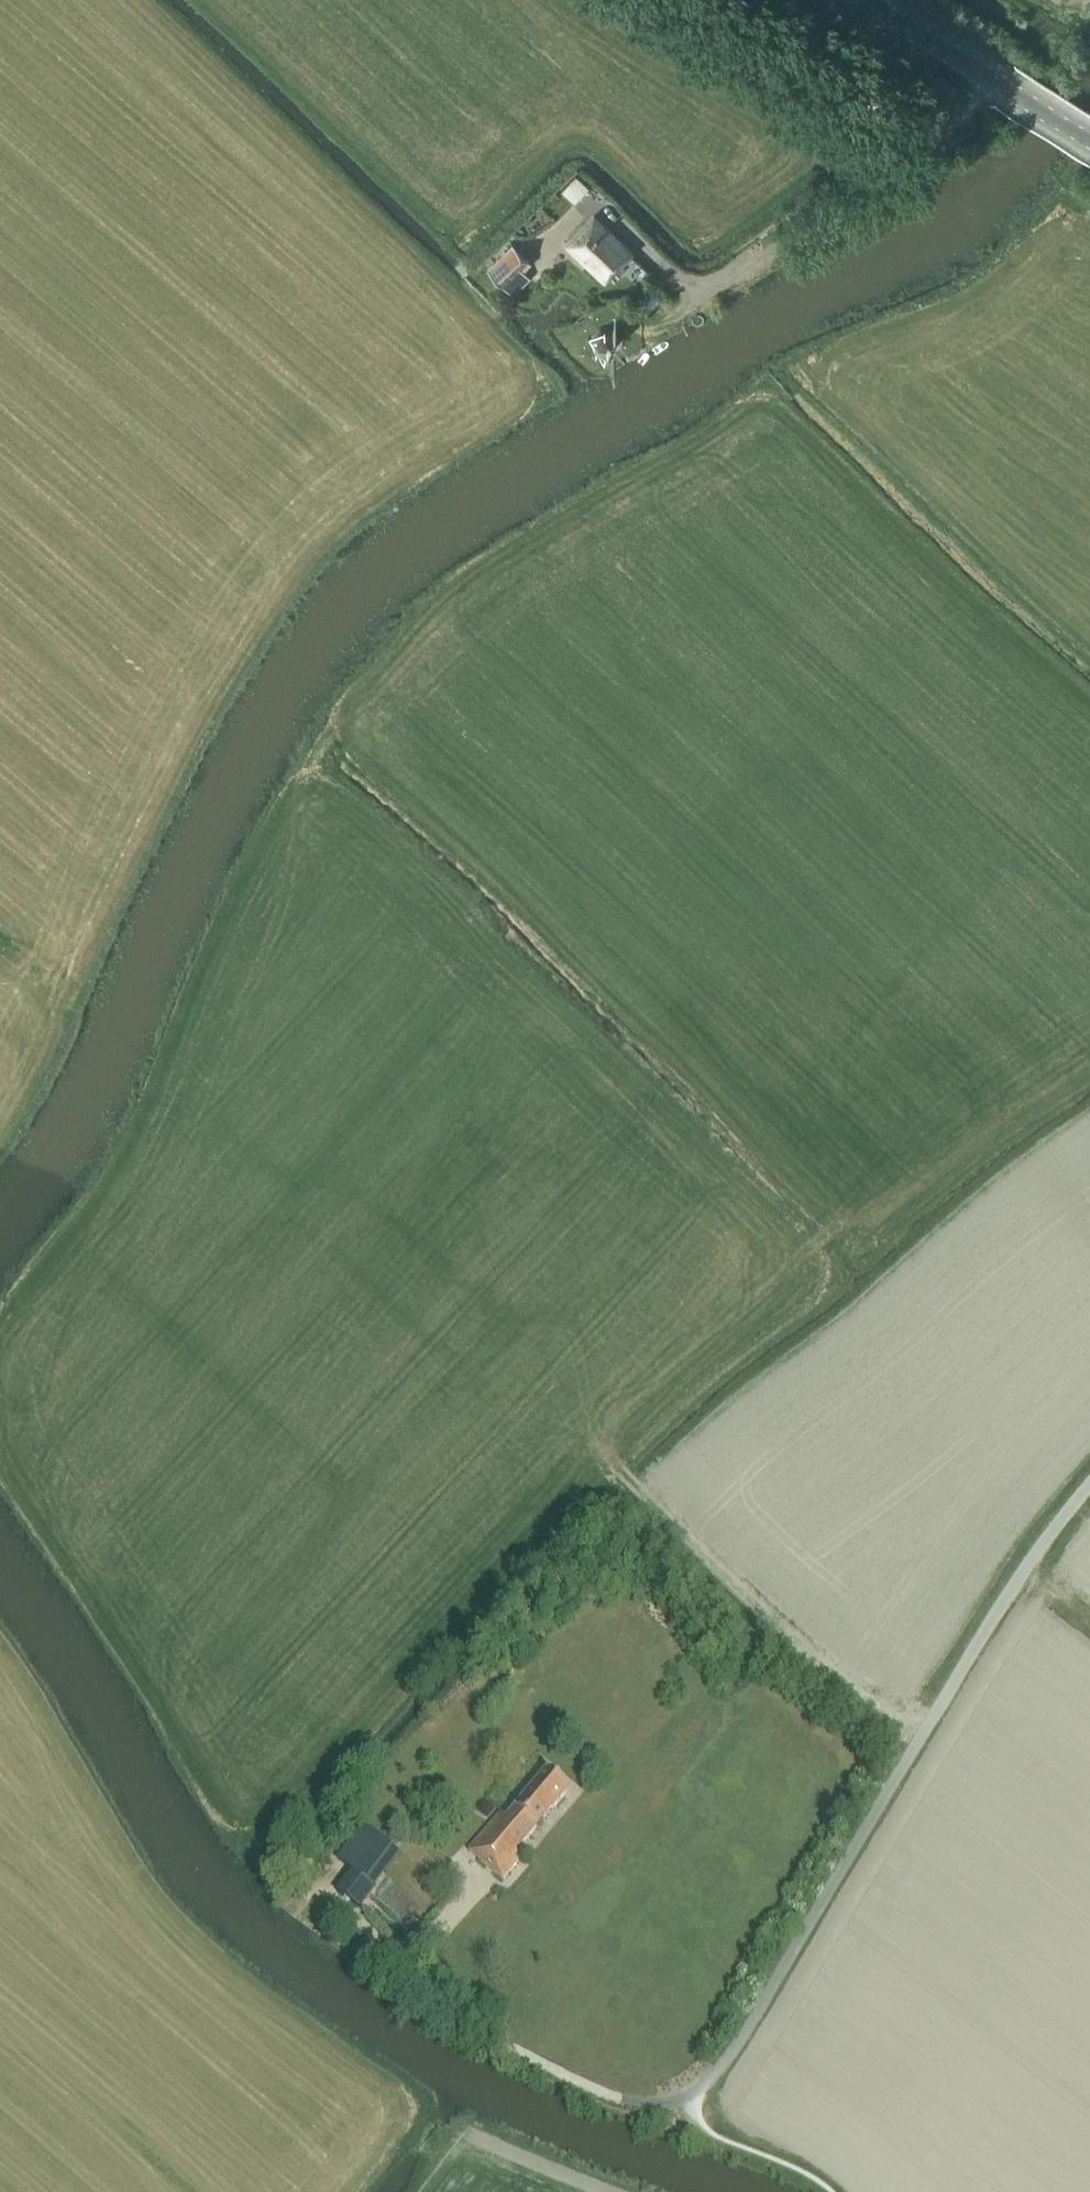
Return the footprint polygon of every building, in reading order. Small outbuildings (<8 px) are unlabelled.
[(606,280),(632,252),(594,216),(568,243),(606,280)] [(513,296),(531,278),(523,270),(531,262),(512,245),(488,269),(513,296)] [(616,344),(616,335),(609,329),(600,328),(593,335),(594,345),(600,352),(610,351),(616,344)] [(554,1809),(569,1791),(547,1772),(507,1819),(501,1815),(468,1852),(503,1881),(522,1859),(516,1854),(546,1818),(554,1809)] [(352,1872),(337,1891),(359,1908),(373,1888),(400,1851),(365,1825),(338,1862),(352,1872)]
